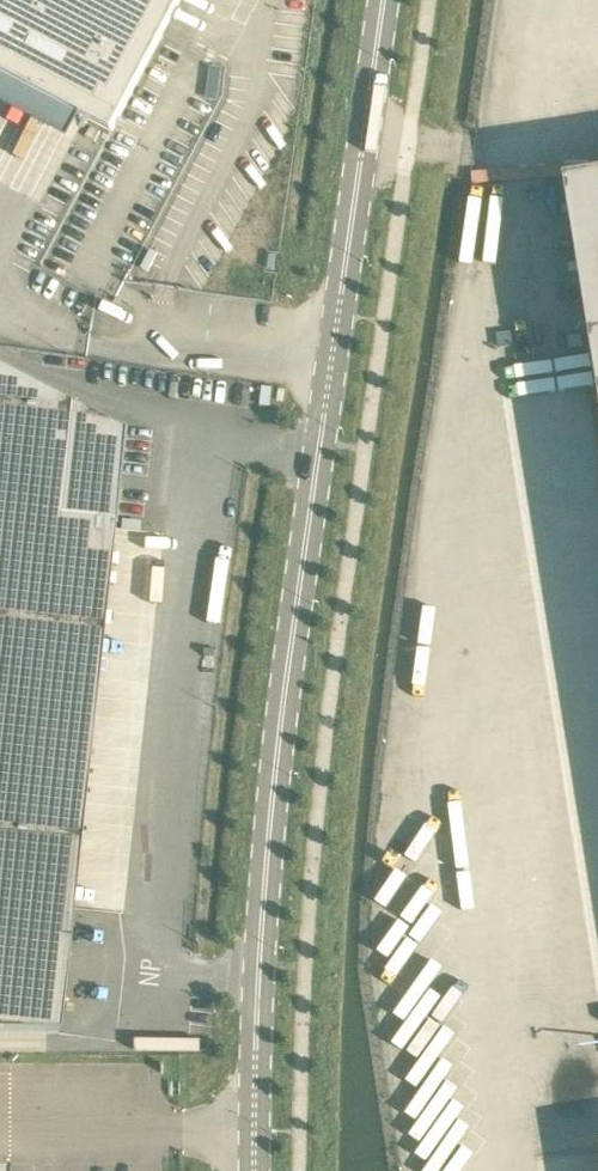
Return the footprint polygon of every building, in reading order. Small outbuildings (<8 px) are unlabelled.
[(181,0),(0,0),(0,74),(111,132),(181,0)] [(566,183),(597,386),(597,178),(566,183)] [(51,1025),(116,425),(0,364),(0,1025),(51,1025)]
